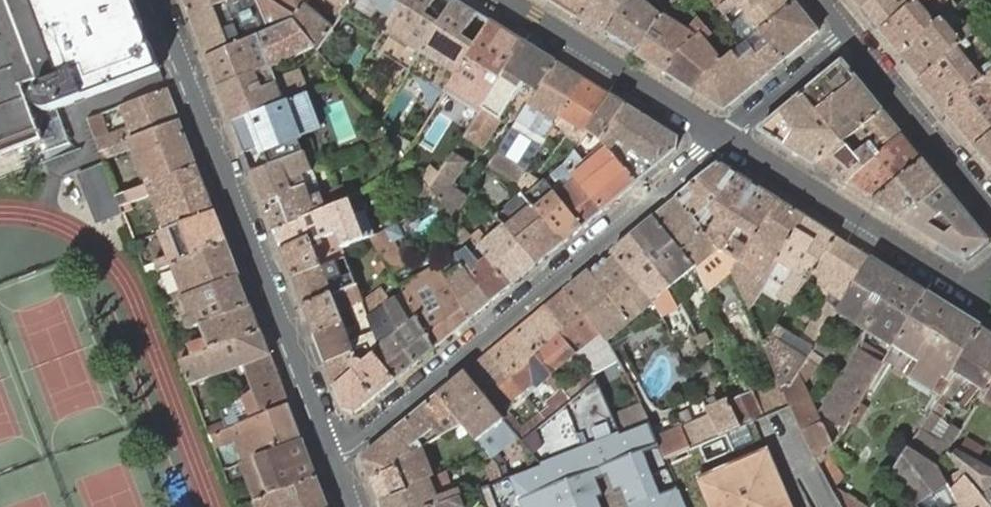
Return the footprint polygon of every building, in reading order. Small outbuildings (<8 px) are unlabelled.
[(46,85),(44,86),(42,86),(40,87),(38,89),(37,91),(36,93),(35,96),(35,98),(35,100),(36,102),(37,105),(38,106),(40,108),(42,109),(44,110),(46,111),(49,111),(51,111),(53,110),(58,108),(161,70),(134,0),(0,0),(0,53),(14,90),(24,86),(20,78),(41,70),(43,79),(46,85)] [(208,59),(231,49),(294,21),(305,6),(307,2),(309,0),(185,0),(208,59)] [(340,6),(335,12),(333,16),(339,20),(341,17),(342,16),(352,0),(330,0),(340,6)] [(342,16),(341,17),(379,41),(404,0),(352,0),(342,16)] [(379,41),(373,50),(409,72),(454,0),(404,0),(379,41)] [(457,0),(454,0),(409,72),(445,95),(449,88),(459,73),(492,22),(457,0)] [(550,1),(579,19),(590,0),(550,0),(550,1)] [(579,19),(608,37),(631,0),(590,0),(579,19)] [(608,37),(636,55),(648,35),(657,22),(659,21),(636,2),(637,0),(631,0),(608,37)] [(721,8),(726,14),(731,9),(742,0),(715,0),(721,8)] [(793,0),(742,0),(731,9),(736,15),(741,11),(746,16),(759,32),(795,3),(793,0)] [(882,32),(920,0),(871,0),(862,8),(882,32)] [(900,55),(936,24),(943,19),(950,12),(940,0),(920,0),(882,32),(900,55)] [(819,32),(795,3),(759,32),(785,60),(819,32)] [(294,21),(316,48),(319,51),(333,29),(324,21),(314,13),(305,6),(294,21)] [(958,37),(967,30),(952,11),(950,12),(943,19),(958,37)] [(725,15),(719,19),(725,26),(738,42),(743,38),(740,34),(725,15)] [(664,16),(659,21),(657,22),(648,35),(636,55),(666,73),(678,54),(707,29),(703,25),(699,20),(690,32),(664,16)] [(900,55),(921,80),(966,42),(972,37),(967,30),(958,37),(943,19),(936,24),(900,55)] [(208,59),(220,88),(272,67),(284,62),(291,59),(297,56),(305,53),(316,48),(294,21),(231,49),(208,59)] [(483,108),(526,43),(492,22),(459,73),(449,88),(470,100),(468,105),(480,112),(483,108)] [(678,54),(666,73),(695,91),(706,74),(723,61),(710,46),(706,41),(712,36),(707,29),(678,54)] [(706,74),(695,91),(725,110),(785,60),(759,32),(756,34),(747,42),(758,56),(744,67),(733,53),(732,54),(723,61),(706,74)] [(947,112),(990,74),(990,64),(981,73),(965,53),(971,49),(970,47),(976,42),(972,37),(966,42),(921,80),(947,112)] [(747,42),(743,38),(738,42),(741,47),(747,42)] [(537,92),(556,61),(526,43),(483,108),(480,112),(465,136),(482,147),(498,123),(502,126),(505,121),(501,118),(504,114),(507,109),(518,91),(524,83),(531,88),(537,92)] [(990,64),(990,61),(977,43),(971,49),(965,53),(981,73),(990,64)] [(39,131),(24,86),(14,90),(0,53),(0,145),(39,131)] [(554,128),(557,123),(562,116),(585,79),(556,61),(537,92),(533,97),(517,122),(512,128),(541,146),(542,145),(549,135),(554,128)] [(843,144),(883,111),(843,62),(760,130),(760,132),(816,166),(843,144)] [(272,67),(220,88),(233,123),(306,94),(299,71),(277,80),(277,78),(272,67)] [(41,70),(20,78),(24,86),(43,79),(41,70)] [(976,148),(990,136),(990,74),(947,112),(976,148)] [(46,85),(43,79),(24,86),(39,131),(44,143),(48,154),(72,145),(58,108),(53,110),(51,111),(49,111),(46,111),(44,110),(42,109),(40,108),(38,106),(37,105),(36,102),(35,100),(35,98),(35,96),(36,93),(37,91),(38,89),(40,87),(42,86),(44,86),(46,85)] [(587,132),(588,132),(588,131),(612,97),(585,79),(562,116),(557,123),(567,130),(572,122),(587,132)] [(181,122),(168,89),(120,107),(128,128),(110,135),(101,114),(88,120),(100,152),(132,140),(181,122)] [(306,94),(233,123),(245,155),(263,148),(265,153),(306,137),(321,131),(307,93),(306,94)] [(612,97),(588,131),(601,140),(606,133),(626,105),(612,97)] [(618,160),(637,181),(657,165),(676,149),(678,138),(626,105),(606,133),(601,140),(608,150),(610,151),(617,139),(633,150),(627,158),(623,155),(618,160)] [(879,156),(904,136),(883,111),(843,144),(853,157),(869,144),(879,156)] [(198,167),(181,122),(132,140),(100,152),(104,160),(136,149),(150,186),(198,167)] [(554,128),(549,135),(554,138),(558,131),(554,128)] [(477,156),(482,147),(465,136),(459,144),(477,156)] [(875,203),(924,162),(904,136),(879,156),(845,185),(875,203)] [(990,166),(990,136),(976,148),(990,166)] [(816,166),(845,185),(879,156),(869,144),(853,157),(843,144),(816,166)] [(565,165),(602,210),(637,181),(618,160),(610,151),(608,150),(599,158),(595,161),(580,173),(577,168),(581,165),(576,159),(580,156),(575,150),(565,165)] [(498,152),(488,166),(516,184),(524,172),(525,170),(498,152)] [(280,163),(253,174),(264,202),(307,186),(303,176),(314,172),(313,170),(306,153),(280,163)] [(453,154),(430,189),(437,198),(454,218),(459,210),(467,200),(468,197),(464,195),(457,190),(452,187),(455,184),(468,164),(453,154)] [(945,186),(924,162),(875,203),(903,221),(945,186)] [(752,240),(778,201),(753,184),(720,164),(678,198),(701,226),(719,248),(724,251),(738,261),(746,249),(752,240)] [(556,193),(583,226),(602,210),(565,165),(552,175),(556,180),(560,177),(562,180),(565,178),(569,183),(556,193)] [(106,166),(80,176),(98,222),(124,212),(123,211),(118,198),(106,166)] [(150,186),(118,198),(123,211),(133,208),(131,203),(155,194),(162,191),(169,209),(161,211),(168,231),(216,213),(198,167),(150,186)] [(516,184),(523,193),(526,196),(539,185),(541,183),(524,172),(516,184)] [(412,187),(426,205),(437,198),(430,189),(422,179),(412,187)] [(274,230),(327,210),(322,195),(312,198),(308,185),(307,186),(264,202),(274,230)] [(533,205),(564,242),(583,226),(556,193),(543,204),(539,199),(542,197),(539,194),(543,190),(539,185),(526,196),(533,205)] [(989,241),(945,186),(903,221),(939,243),(966,260),(989,241)] [(162,191),(155,194),(161,211),(169,209),(162,191)] [(507,228),(537,264),(564,242),(533,205),(526,196),(523,193),(496,216),(505,225),(507,228)] [(723,261),(731,271),(738,261),(724,251),(719,248),(701,226),(678,198),(654,218),(695,267),(701,279),(723,261)] [(356,216),(349,201),(327,210),(274,230),(282,250),(311,238),(312,243),(320,240),(337,233),(343,247),(359,241),(353,223),(343,227),(336,230),(334,226),(341,222),(356,216)] [(733,275),(750,310),(778,263),(805,217),(778,201),(752,240),(746,249),(738,261),(731,271),(733,275)] [(168,231),(162,233),(172,259),(157,263),(160,271),(174,266),(228,245),(216,213),(168,231)] [(791,307),(798,295),(807,280),(836,236),(805,217),(778,263),(795,274),(779,300),(791,307)] [(695,267),(654,218),(631,237),(671,286),(695,267)] [(458,223),(448,232),(463,251),(466,249),(475,243),(458,223)] [(385,230),(369,236),(392,276),(407,268),(393,242),(403,237),(397,224),(385,230)] [(505,225),(478,247),(487,258),(510,286),(537,264),(507,228),(505,225)] [(821,338),(837,313),(872,258),(836,236),(807,280),(798,295),(803,298),(813,284),(831,295),(800,343),(812,351),(815,348),(821,338)] [(612,252),(653,301),(671,286),(631,237),(612,252)] [(311,238),(282,250),(293,278),(322,267),(331,264),(321,240),(320,240),(312,243),(311,238)] [(462,265),(490,303),(510,286),(487,258),(478,247),(475,243),(466,249),(463,251),(456,256),(462,265)] [(171,288),(176,301),(186,298),(240,277),(228,245),(174,266),(181,284),(171,288)] [(630,321),(653,301),(612,252),(589,271),(630,321)] [(441,266),(445,275),(462,265),(456,256),(441,266)] [(350,268),(345,258),(331,264),(322,267),(326,277),(350,268)] [(894,349),(929,294),(901,277),(872,258),(837,313),(894,349)] [(723,261),(701,279),(706,292),(733,275),(731,271),(723,261)] [(445,275),(471,319),(490,303),(462,265),(445,275)] [(441,266),(399,288),(402,294),(403,294),(417,318),(435,348),(471,319),(445,275),(441,266)] [(322,267),(293,278),(304,306),(333,295),(338,293),(356,285),(350,268),(326,277),(322,267)] [(612,335),(630,321),(589,271),(565,290),(606,340),(612,335)] [(188,320),(191,329),(203,326),(252,307),(240,277),(186,298),(194,318),(188,320)] [(362,301),(356,285),(338,293),(343,305),(338,307),(340,312),(362,301)] [(613,353),(606,340),(565,290),(541,310),(570,347),(580,338),(586,345),(588,343),(596,355),(598,354),(607,367),(618,361),(613,353)] [(379,291),(370,298),(377,310),(385,304),(387,303),(379,291)] [(333,295),(304,306),(315,335),(344,324),(340,312),(338,307),(343,305),(338,293),(333,295)] [(913,359),(947,306),(929,294),(894,349),(887,361),(905,373),(913,359)] [(363,303),(368,317),(377,310),(370,298),(363,303)] [(406,300),(399,304),(410,321),(417,318),(406,300)] [(391,301),(385,304),(391,317),(399,332),(393,336),(416,364),(435,348),(417,318),(410,321),(399,304),(395,307),(391,301)] [(368,317),(375,335),(380,347),(373,352),(376,355),(395,380),(416,364),(393,336),(389,340),(386,336),(379,327),(385,321),(391,317),(385,304),(368,317)] [(956,373),(983,327),(947,306),(913,359),(905,373),(913,378),(933,390),(936,392),(942,396),(943,394),(956,373)] [(193,347),(186,350),(190,359),(197,356),(261,332),(252,307),(203,326),(209,341),(193,347)] [(572,349),(570,347),(541,310),(516,331),(550,374),(565,361),(561,357),(572,349)] [(385,321),(379,327),(386,336),(389,340),(393,336),(399,332),(391,317),(385,321)] [(344,324),(315,335),(326,363),(355,352),(352,344),(344,324)] [(798,373),(807,360),(808,359),(802,355),(779,341),(782,336),(786,330),(778,326),(765,346),(782,388),(791,383),(798,373)] [(990,383),(990,332),(983,327),(956,373),(943,394),(952,399),(964,379),(985,392),(990,383)] [(547,422),(572,401),(566,393),(550,374),(516,331),(490,352),(522,391),(533,381),(536,386),(545,379),(561,399),(541,415),(547,422)] [(190,359),(181,362),(191,386),(237,368),(240,375),(247,373),(248,374),(274,364),(270,355),(261,332),(197,356),(190,359)] [(704,333),(697,336),(703,348),(710,344),(704,333)] [(375,335),(352,344),(355,352),(358,362),(357,362),(356,362),(356,363),(355,364),(354,364),(354,365),(353,365),(353,366),(353,367),(353,368),(353,369),(354,370),(354,371),(355,371),(355,372),(335,387),(344,410),(356,413),(395,380),(376,355),(373,352),(380,347),(375,335)] [(186,350),(178,353),(181,362),(190,359),(186,350)] [(825,417),(844,429),(876,377),(877,377),(885,365),(861,351),(822,412),(825,417)] [(355,352),(326,363),(335,387),(355,372),(355,371),(354,371),(354,370),(353,369),(353,368),(353,367),(353,366),(353,365),(354,365),(354,364),(355,364),(356,363),(356,362),(357,362),(358,362),(355,352)] [(522,391),(490,352),(466,373),(504,420),(512,430),(517,436),(523,442),(528,438),(522,430),(503,406),(522,391)] [(802,430),(820,466),(827,456),(834,444),(831,439),(804,385),(816,366),(821,359),(812,352),(808,359),(807,360),(798,373),(791,383),(782,388),(791,406),(802,430)] [(254,390),(243,397),(250,419),(289,404),(274,364),(248,374),(254,390)] [(466,373),(439,395),(463,424),(477,441),(487,452),(491,456),(517,436),(512,430),(504,420),(466,373)] [(572,401),(596,382),(595,379),(591,374),(566,393),(572,401)] [(665,460),(656,440),(651,424),(621,435),(612,417),(596,382),(572,401),(547,422),(528,438),(523,442),(542,466),(535,469),(515,476),(503,481),(494,484),(480,490),(487,506),(673,506),(678,493),(678,492),(665,460)] [(985,392),(982,398),(990,404),(990,383),(985,392)] [(764,417),(791,406),(782,388),(756,399),(764,417)] [(741,426),(764,417),(756,399),(754,394),(730,404),(741,426)] [(463,424),(439,395),(398,428),(413,453),(422,448),(463,424)] [(720,436),(741,426),(730,404),(727,399),(718,403),(706,408),(711,418),(720,436)] [(665,460),(690,448),(682,431),(670,402),(660,406),(669,426),(673,427),(675,432),(656,440),(665,460)] [(947,409),(937,403),(931,414),(928,418),(909,448),(938,467),(945,456),(947,453),(950,449),(959,433),(951,427),(941,443),(929,436),(947,409)] [(227,428),(209,435),(214,446),(242,436),(251,460),(256,459),(303,440),(289,404),(263,414),(227,428)] [(621,435),(651,424),(642,405),(612,417),(621,435)] [(528,438),(547,422),(541,415),(522,430),(528,438)] [(711,418),(682,431),(690,448),(720,436),(711,418)] [(225,423),(207,430),(209,435),(227,428),(225,423)] [(413,453),(398,428),(363,457),(363,459),(370,478),(399,468),(398,463),(413,454),(413,453)] [(270,495),(317,476),(303,440),(256,459),(251,460),(246,463),(250,473),(261,499),(263,498),(270,495)] [(977,459),(982,451),(967,441),(962,448),(977,459)] [(433,476),(422,448),(413,453),(413,454),(398,463),(399,468),(370,478),(380,502),(408,491),(407,488),(423,481),(433,476)] [(918,505),(948,485),(938,467),(909,448),(892,475),(898,481),(918,505)] [(494,484),(503,481),(497,464),(496,463),(491,456),(487,452),(483,454),(494,484)] [(699,482),(710,506),(791,506),(767,452),(699,482)] [(955,452),(952,456),(947,453),(945,456),(950,460),(988,504),(990,506),(990,470),(955,452)] [(834,491),(836,488),(842,476),(827,456),(820,466),(834,491)] [(945,456),(938,467),(948,485),(959,506),(990,506),(988,504),(950,460),(945,456)] [(501,460),(497,464),(503,481),(515,476),(501,460)] [(263,498),(256,501),(258,506),(329,506),(317,476),(270,495),(263,498)] [(380,502),(382,506),(436,506),(461,497),(467,494),(465,487),(458,489),(458,488),(443,494),(431,498),(423,481),(407,488),(408,491),(380,502)] [(948,485),(918,505),(919,506),(959,506),(948,485)] [(836,488),(834,491),(842,506),(867,506),(836,488)] [(678,493),(673,506),(685,506),(678,493)] [(436,506),(464,506),(461,497),(436,506)] [(877,499),(872,506),(882,506),(877,499)]
